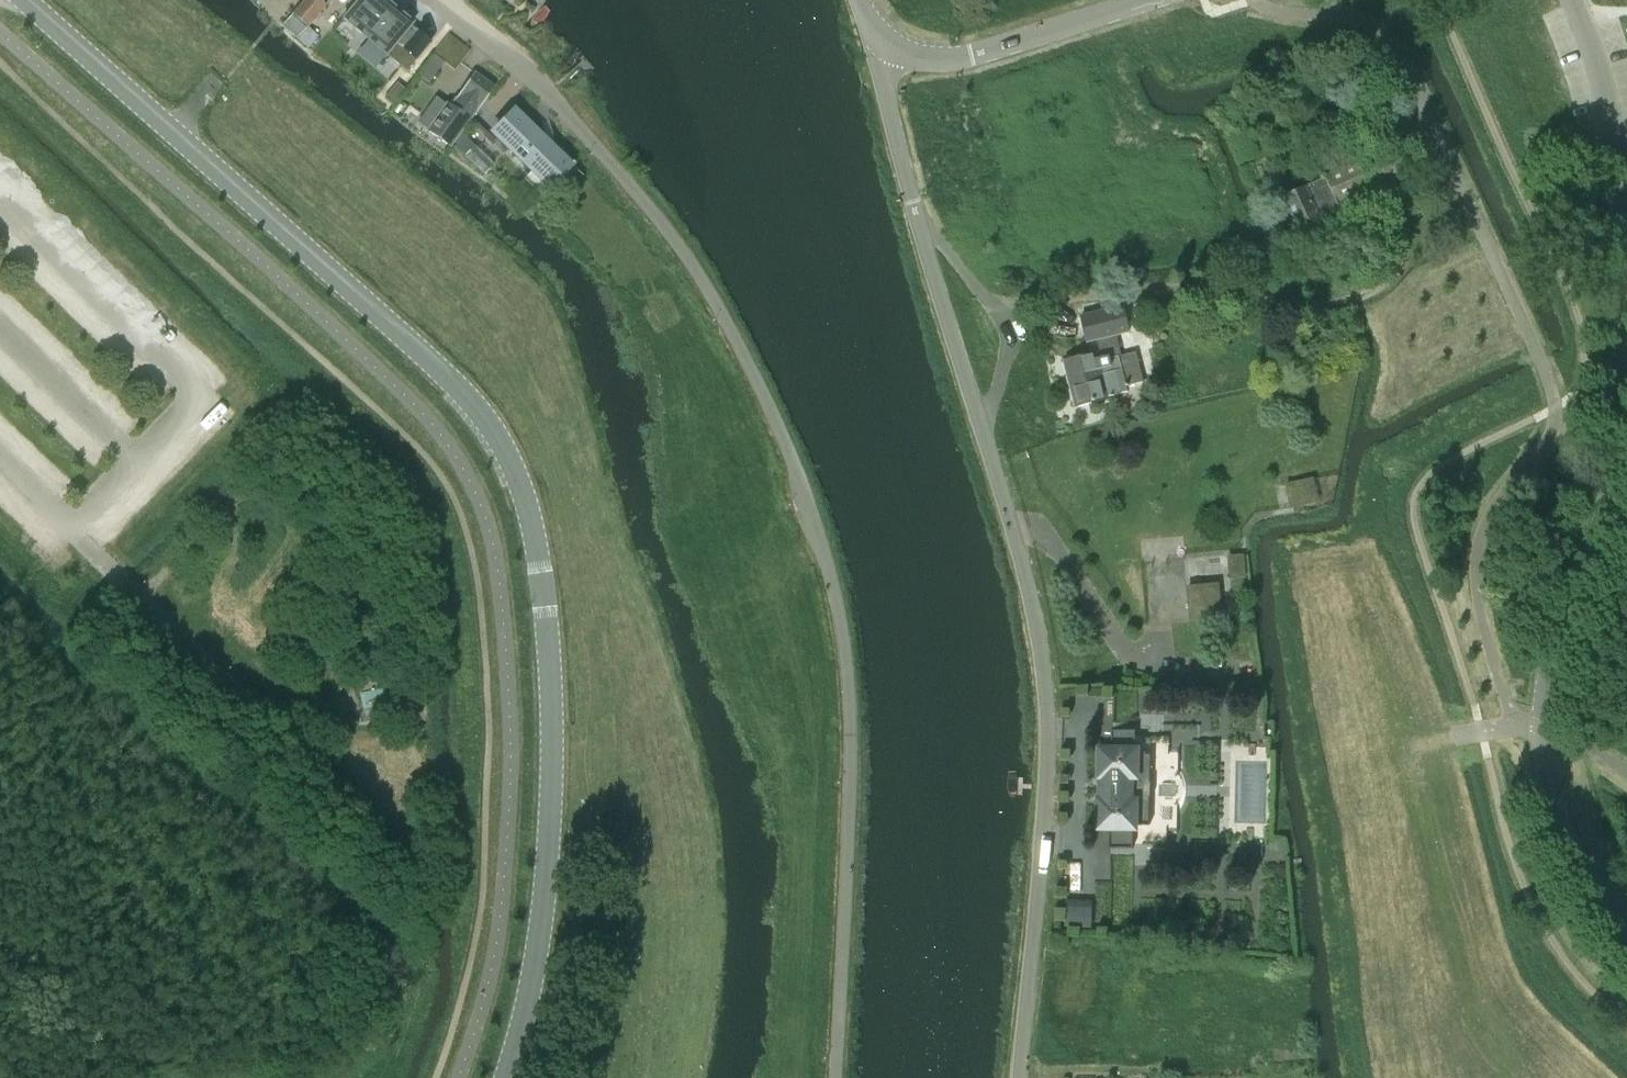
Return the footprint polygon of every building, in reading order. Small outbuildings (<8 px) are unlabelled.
[(293,16),(291,14),(280,26),(307,48),(318,36),(308,28),(326,7),(317,0),(305,0),(293,16)] [(343,19),(385,54),(395,42),(415,59),(429,43),(409,26),(411,24),(383,0),(359,0),(343,19)] [(448,33),(432,54),(454,71),(470,50),(448,33)] [(472,75),(453,103),(450,106),(445,102),(425,131),(450,148),(492,89),(472,75)] [(569,163),(527,123),(514,111),(491,135),(546,187),(569,163)] [(1423,171),(1423,169),(1408,139),(1380,152),(1378,148),(1356,158),(1373,194),(1423,171)] [(1371,193),(1355,156),(1322,170),(1325,177),(1284,195),(1298,226),(1371,193)] [(1136,352),(1121,356),(1115,335),(1128,331),(1122,306),(1080,317),(1087,342),(1103,338),(1106,351),(1097,353),(1097,352),(1063,361),(1075,408),(1108,399),(1108,397),(1128,391),(1127,388),(1129,387),(1129,386),(1143,382),(1136,352)] [(1286,485),(1290,507),(1318,501),(1313,479),(1286,485)] [(1187,587),(1191,621),(1221,619),(1218,584),(1187,587)] [(385,674),(376,676),(378,686),(387,683),(385,674)] [(385,688),(360,694),(365,716),(391,710),(385,688)] [(1097,799),(1096,828),(1108,828),(1107,847),(1132,848),(1132,843),(1132,829),(1137,829),(1137,825),(1149,825),(1149,798),(1151,798),(1151,792),(1149,792),(1149,788),(1151,788),(1151,782),(1150,782),(1150,755),(1139,755),(1139,749),(1134,749),(1134,734),(1135,730),(1110,729),(1110,748),(1098,748),(1098,777),(1099,777),(1099,799),(1097,799)] [(1068,922),(1093,923),(1094,900),(1069,898),(1068,922)]
